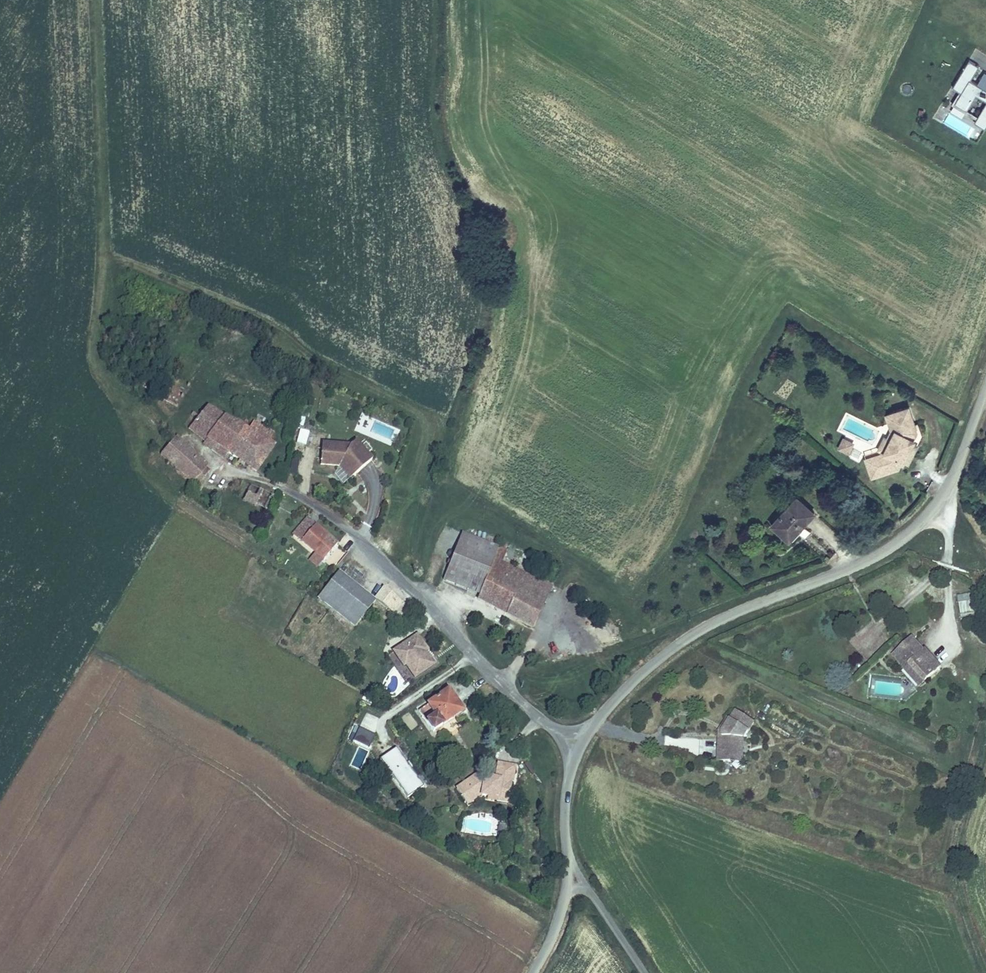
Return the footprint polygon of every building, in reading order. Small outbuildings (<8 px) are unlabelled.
[(955,87),(962,91),(956,103),(968,109),(976,94),(985,99),(985,72),(979,68),(981,65),(969,59),(955,87)] [(976,122),(985,127),(985,102),(976,122)] [(177,372),(168,395),(180,401),(192,378),(177,372)] [(227,442),(262,463),(277,438),(254,424),(211,398),(203,410),(196,406),(188,418),(196,424),(198,422),(213,431),(221,419),(230,426),(216,442),(221,448),(227,442)] [(919,399),(901,405),(906,422),(895,444),(877,450),(883,468),(908,460),(911,453),(913,454),(924,431),(923,430),(926,423),(919,399)] [(895,444),(906,422),(901,405),(897,406),(903,421),(898,430),(896,428),(889,441),(895,444)] [(254,424),(277,438),(274,424),(261,414),(254,424)] [(208,436),(216,442),(230,426),(221,419),(213,431),(198,422),(196,424),(207,433),(208,436)] [(299,429),(295,443),(306,446),(309,432),(299,429)] [(917,456),(928,433),(924,431),(913,454),(917,456)] [(165,452),(192,472),(199,464),(208,469),(214,460),(181,432),(165,452)] [(347,456),(357,468),(377,451),(361,432),(355,437),(328,434),(325,456),(344,458),(345,456),(347,456)] [(862,438),(853,433),(850,439),(859,443),(862,438)] [(844,437),(838,448),(850,454),(856,442),(844,437)] [(357,468),(347,456),(345,456),(344,458),(355,470),(357,468)] [(199,464),(192,472),(200,479),(208,469),(199,464)] [(270,503),(275,488),(255,478),(252,485),(250,495),(270,503)] [(827,501),(809,486),(786,512),(802,528),(827,501)] [(328,553),(339,539),(306,515),(296,529),(328,553)] [(469,529),(464,540),(500,556),(505,545),(469,529)] [(500,556),(464,540),(449,574),(485,591),(500,556)] [(330,563),(336,567),(345,552),(338,548),(330,563)] [(538,619),(543,609),(518,596),(526,576),(534,578),(536,573),(500,556),(485,591),(484,593),(538,619)] [(358,622),(379,593),(365,585),(343,567),(323,593),(358,622)] [(543,609),(555,581),(536,573),(534,578),(526,576),(518,596),(543,609)] [(959,594),(959,615),(976,615),(976,594),(959,594)] [(584,648),(580,631),(571,634),(575,650),(584,648)] [(416,632),(391,649),(413,680),(438,664),(416,632)] [(924,632),(908,645),(916,656),(920,656),(934,674),(951,661),(938,645),(934,646),(924,632)] [(916,656),(908,645),(904,648),(915,662),(928,679),(934,674),(920,656),(916,656)] [(466,707),(452,689),(426,709),(439,727),(466,707)] [(734,756),(747,755),(746,743),(757,742),(755,729),(763,711),(746,702),(732,727),(734,756)] [(360,728),(353,742),(369,749),(375,735),(360,728)] [(746,743),(747,755),(758,754),(757,742),(746,743)] [(408,797),(424,785),(396,747),(380,759),(408,797)] [(503,775),(483,771),(463,784),(473,799),(487,790),(503,793),(504,788),(516,790),(521,762),(506,759),(503,775)]
